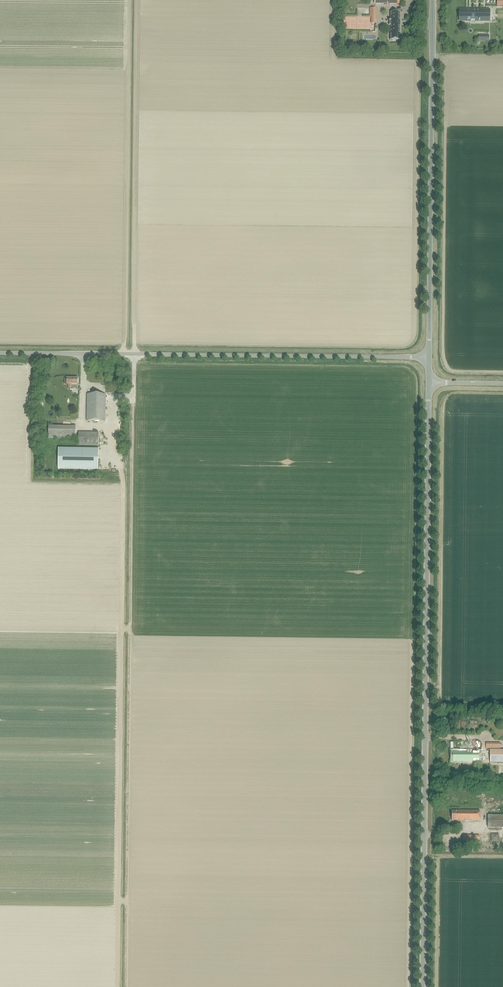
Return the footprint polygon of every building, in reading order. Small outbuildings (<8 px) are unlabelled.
[(361,16),(361,12),(364,12),(365,7),(362,7),(362,5),(356,5),(356,16),(361,16)] [(489,11),(460,11),(459,21),(471,21),(475,21),(478,21),(479,21),(489,21),(489,11)] [(400,12),(390,12),(390,21),(389,21),(389,22),(389,25),(390,25),(390,40),(400,40),(400,12)] [(66,383),(66,384),(68,384),(68,388),(72,388),(72,384),(77,384),(77,378),(66,378),(66,379),(65,378),(64,383),(66,383)] [(105,421),(105,395),(87,394),(87,421),(105,421)] [(76,439),(76,426),(48,426),(48,439),(76,439)] [(99,446),(99,432),(79,432),(78,445),(99,446)] [(99,449),(58,449),(58,469),(98,470),(99,449)] [(490,750),(490,763),(502,763),(502,750),(490,750)] [(480,762),(480,752),(452,752),(452,762),(480,762)] [(480,821),(480,811),(452,811),(452,821),(480,821)] [(488,815),(488,828),(502,828),(502,815),(488,815)]
